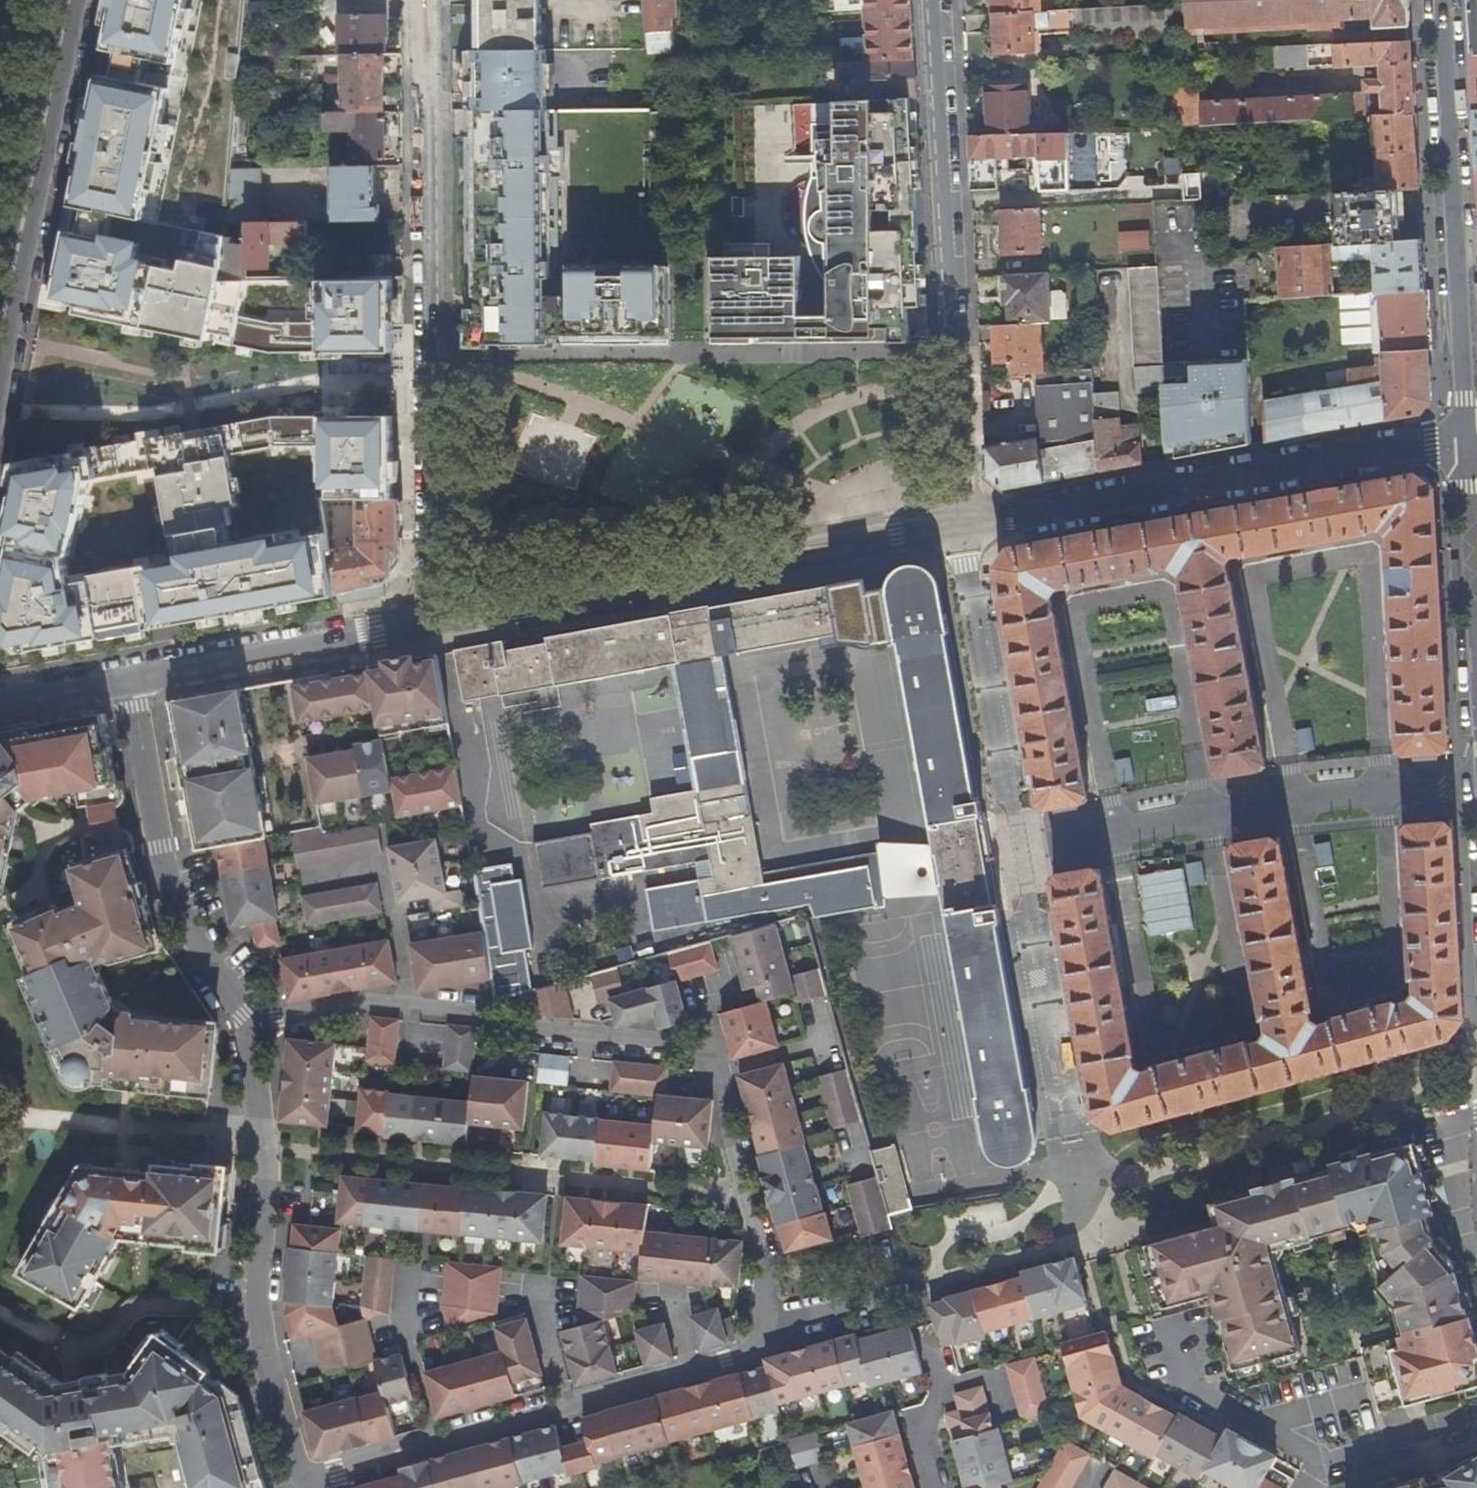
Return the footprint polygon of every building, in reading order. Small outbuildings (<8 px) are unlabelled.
[(103,51),(173,65),(188,0),(114,0),(103,51)] [(483,49),(545,48),(545,44),(541,44),(541,0),(482,0),(483,49)] [(676,0),(645,0),(646,11),(643,11),(645,32),(670,31),(670,16),(677,15),(676,0)] [(915,59),(913,22),(912,0),(867,0),(867,7),(868,37),(868,56),(869,61),(915,59)] [(995,13),(1034,11),(1042,11),(1042,0),(994,0),(995,13)] [(1187,2),(1189,33),(1310,27),(1310,30),(1410,25),(1408,5),(1410,5),(1410,0),(1187,0),(1187,2)] [(1470,21),(1472,53),(1476,52),(1476,0),(1469,0),(1470,21)] [(1079,39),(1189,33),(1187,2),(1078,9),(1079,39)] [(1034,11),(1036,45),(1043,44),(1042,35),(1074,34),(1074,9),(1042,11),(1034,11)] [(1034,11),(995,13),(997,52),(1036,50),(1036,45),(1034,11)] [(341,55),(384,54),(383,37),(378,37),(377,15),(339,15),(340,55),(341,55)] [(868,56),(868,37),(841,37),(842,57),(868,56)] [(1304,100),(1201,104),(1202,125),(1216,124),(1376,116),(1416,113),(1414,82),(1412,39),(1336,43),(1336,66),(1382,65),(1383,79),(1367,80),(1368,92),(1363,96),(1355,97),(1304,100)] [(1307,45),(1275,46),(1276,65),(1308,64),(1307,45)] [(483,49),(471,49),(471,109),(544,109),(546,109),(545,48),(483,49)] [(384,82),(384,54),(341,55),(341,74),(324,74),(325,83),(341,83),(384,82)] [(233,55),(221,55),(221,81),(233,81),(233,55)] [(911,96),(917,96),(916,81),(915,59),(869,61),(844,62),(846,100),(911,96)] [(248,73),(240,73),(239,84),(248,84),(248,73)] [(126,83),(99,78),(76,203),(100,208),(143,217),(169,91),(151,87),(126,83)] [(384,110),(384,82),(341,83),(341,111),(384,110)] [(986,85),(989,136),(1030,134),(1029,110),(1023,110),(1022,84),(986,85)] [(1201,104),(1200,87),(1175,88),(1175,104),(1181,104),(1182,125),(1202,125),(1201,104)] [(911,126),(911,96),(846,100),(838,100),(836,100),(837,130),(818,131),(820,161),(832,161),(832,175),(822,175),(823,208),(819,210),(814,216),(812,222),(811,225),(812,231),(815,237),(820,242),(823,244),(827,245),(826,275),(833,276),(832,317),(802,316),(803,269),(802,265),(800,262),(797,260),(791,257),(773,256),(756,256),(711,255),(710,330),(715,330),(715,336),(728,336),(728,341),(742,341),(742,336),(910,336),(909,307),(906,251),(919,250),(919,247),(918,216),(916,188),(910,189),(911,126)] [(471,109),(466,109),(468,301),(480,303),(480,309),(468,309),(468,346),(557,343),(557,334),(563,334),(563,343),(670,341),(669,279),(669,273),(669,262),(562,264),(562,274),(556,274),(555,176),(561,175),(561,147),(554,147),(554,134),(544,134),(544,109),(471,109)] [(384,159),(384,110),(341,111),(324,111),(324,129),(346,129),(356,124),(356,135),(350,135),(350,160),(384,159)] [(1378,153),(1418,151),(1417,136),(1416,113),(1376,116),(1377,153),(1378,153)] [(920,159),(918,125),(911,126),(910,189),(916,188),(922,188),(920,159)] [(1099,187),(1096,130),(1030,134),(989,136),(970,137),(972,180),(972,191),(999,189),(999,192),(1030,191),(1029,170),(999,172),(998,158),(1040,156),(1042,190),(1099,187)] [(1358,191),(1420,188),(1419,174),(1418,151),(1378,153),(1379,178),(1358,179),(1358,191)] [(333,221),(381,220),(380,205),(375,205),(375,165),(332,166),(333,221)] [(231,178),(227,222),(245,222),(254,222),(258,166),(232,167),(231,178)] [(1202,182),(1183,182),(1184,200),(1203,199),(1202,182)] [(1340,245),(1423,240),(1422,220),(1420,188),(1358,191),(1337,192),(1340,245)] [(100,208),(76,203),(50,317),(193,350),(294,362),(393,362),(392,278),(247,278),(223,278),(90,247),(100,208)] [(1042,207),(1004,210),(1005,233),(1000,238),(1000,247),(1008,254),(1043,252),(1042,207)] [(223,278),(247,278),(247,270),(267,270),(267,235),(284,241),(306,241),(306,221),(254,222),(245,222),(246,242),(233,242),(233,236),(226,236),(223,278)] [(1120,248),(1150,247),(1150,232),(1120,233),(1120,248)] [(1349,294),(1425,290),(1424,268),(1423,240),(1340,245),(1333,245),(1333,260),(1363,258),(1377,263),(1378,284),(1349,285),(1349,294)] [(756,256),(773,256),(773,244),(757,243),(756,256)] [(1280,248),(1283,297),(1335,295),(1333,260),(1333,245),(1280,248)] [(925,256),(925,250),(919,250),(906,251),(909,307),(922,306),(921,279),(927,278),(925,256)] [(1163,385),(1156,267),(1130,269),(1136,388),(1163,387),(1163,385)] [(1048,273),(998,275),(999,298),(1004,298),(1006,325),(1039,323),(1050,323),(1050,321),(1049,292),(1048,273)] [(1349,294),(1345,294),(1348,340),(1374,340),(1376,367),(1348,370),(1348,372),(1329,375),(1330,390),(1264,401),(1266,441),(1329,430),(1349,426),(1423,412),(1431,400),(1429,349),(1426,305),(1425,290),(1349,294)] [(1061,292),(1049,292),(1050,321),(1066,320),(1066,296),(1061,292)] [(1006,325),(995,326),(997,363),(1013,361),(1014,374),(1042,373),(1039,323),(1006,325)] [(1212,360),(1217,450),(1222,449),(1221,443),(1240,439),(1241,446),(1254,443),(1250,358),(1212,360)] [(1163,387),(1166,452),(1179,450),(1198,447),(1199,453),(1217,450),(1212,360),(1193,361),(1194,375),(1176,376),(1176,384),(1163,385),(1163,387)] [(1040,387),(1045,443),(1049,443),(1097,439),(1095,394),(1094,383),(1040,387)] [(1098,446),(1100,471),(1132,465),(1143,463),(1142,443),(1140,443),(1139,429),(1121,430),(1119,392),(1095,394),(1097,439),(1098,446)] [(277,417),(221,427),(226,456),(319,447),(319,415),(277,417)] [(361,497),(393,498),(394,416),(319,415),(319,447),(318,497),(361,497)] [(226,456),(221,427),(132,444),(138,473),(155,563),(242,548),(226,456)] [(1038,437),(985,446),(987,476),(1003,489),(1051,480),(1100,471),(1098,446),(1049,450),(1049,443),(1045,443),(1039,444),(1038,437)] [(1221,443),(1222,449),(1236,447),(1241,446),(1240,439),(1221,443)] [(138,473),(132,444),(86,453),(93,483),(138,473)] [(1179,450),(1180,457),(1195,454),(1199,453),(1198,447),(1179,450)] [(330,541),(328,533),(242,548),(155,563),(60,581),(93,483),(86,453),(9,467),(0,508),(0,671),(341,609),(338,590),(330,541)] [(1038,791),(1041,809),(1052,807),(1076,803),(1088,800),(1055,614),(1053,615),(1050,598),(1055,588),(1071,585),(1072,588),(1157,573),(1156,570),(1172,567),(1183,573),(1187,590),(1185,591),(1218,775),(1266,767),(1233,582),(1230,581),(1227,563),(1232,556),(1248,553),(1249,555),(1370,533),(1370,531),(1383,528),(1390,533),(1392,549),(1390,550),(1401,754),(1413,753),(1436,752),(1448,751),(1434,490),(1416,476),(1010,550),(998,567),(1038,791)] [(341,589),(384,581),(401,563),(400,529),(400,497),(393,498),(361,497),(362,545),(338,550),(336,540),(330,541),(338,590),(341,589)] [(904,569),(899,572),(895,577),(891,583),(889,589),(889,595),(833,606),(829,586),(731,604),(730,600),(649,614),(650,619),(572,633),(511,644),(509,647),(509,650),(506,651),(504,640),(490,643),(491,645),(454,651),(462,701),(498,695),(499,696),(675,665),(697,790),(650,798),(652,814),(591,823),(593,835),(585,837),(588,850),(545,857),(550,888),(598,879),(593,849),(595,848),(600,879),(695,862),(710,860),(713,877),(698,880),(645,889),(652,931),(809,905),(814,918),(876,908),(867,855),(762,872),(723,656),(838,635),(839,636),(893,626),(925,808),(927,807),(930,825),(928,825),(931,845),(934,862),(936,861),(939,878),(937,879),(940,895),(944,916),(945,916),(949,933),(947,934),(980,1118),(982,1118),(987,1149),(990,1155),(996,1160),(1002,1163),(1007,1164),(1015,1164),(1022,1161),(1028,1156),(1033,1149),(1035,1139),(1030,1108),(1032,1107),(988,860),(945,614),(942,614),(937,582),(931,574),(922,569),(914,567),(904,569)] [(447,723),(436,654),(395,662),(371,666),(372,673),(292,688),(298,723),(378,708),(383,734),(447,723)] [(262,813),(240,689),(200,697),(172,702),(182,758),(187,787),(194,825),(202,823),(206,848),(217,846),(263,838),(258,813),(262,813)] [(105,713),(8,731),(0,737),(0,879),(2,879),(16,814),(40,796),(76,790),(80,817),(91,815),(103,812),(102,810),(115,807),(118,806),(125,796),(122,782),(117,783),(105,713)] [(461,805),(454,767),(391,779),(384,739),(355,744),(356,750),(309,759),(317,803),(393,790),(398,816),(461,805)] [(1437,761),(1436,752),(1413,753),(1414,762),(1419,768),(1432,767),(1437,761)] [(187,787),(182,758),(178,759),(183,788),(187,787)] [(1076,803),(1052,807),(1054,816),(1060,821),(1073,819),(1077,813),(1076,803)] [(120,815),(118,806),(115,807),(102,810),(103,812),(91,815),(93,831),(106,829),(107,831),(122,829),(120,815)] [(266,837),(262,813),(258,813),(263,838),(266,837)] [(194,825),(198,850),(206,848),(202,823),(194,825)] [(1100,870),(1053,877),(1096,1118),(1101,1120),(1107,1124),(1115,1129),(1126,1126),(1173,1113),(1212,1103),(1299,1079),(1383,1056),(1450,1038),(1463,1020),(1452,823),(1405,825),(1412,977),(1415,978),(1416,993),(1413,1000),(1400,1004),(1393,1003),(1334,1020),(1334,1022),(1318,1026),(1311,1022),(1308,1011),(1312,1009),(1280,838),(1232,846),(1264,1017),(1266,1017),(1269,1033),(1264,1040),(1250,1045),(1250,1043),(1156,1067),(1156,1069),(1142,1073),(1133,1068),(1131,1055),(1133,1054),(1100,870)] [(320,828),(292,833),(298,868),(382,853),(377,825),(322,835),(320,828)] [(135,852),(133,844),(131,838),(128,834),(122,830),(122,829),(107,831),(106,829),(93,831),(83,833),(89,864),(73,868),(83,904),(59,914),(55,904),(28,915),(31,924),(16,929),(35,973),(25,977),(68,1072),(73,1078),(79,1082),(86,1082),(92,1081),(99,1082),(98,1083),(211,1094),(215,1048),(217,1027),(190,987),(157,937),(150,910),(142,882),(136,884),(127,852),(135,852)] [(278,919),(263,838),(217,846),(219,855),(225,888),(231,918),(232,927),(254,923),(275,919),(278,919)] [(436,840),(390,848),(400,901),(433,896),(436,911),(464,905),(461,890),(445,893),(436,840)] [(1336,863),(1331,842),(1315,845),(1319,866),(1336,863)] [(884,899),(940,895),(937,879),(939,878),(936,861),(934,862),(931,845),(881,845),(884,899)] [(1205,883),(1201,856),(1186,859),(1191,886),(1205,883)] [(695,862),(698,880),(713,877),(710,860),(695,862)] [(529,991),(531,990),(524,949),(531,948),(520,879),(513,880),(510,863),(472,870),(475,889),(477,903),(482,932),(489,979),(493,1001),(529,991)] [(309,924),(382,911),(377,885),(304,898),(309,924)] [(280,943),(275,919),(254,923),(259,947),(278,943),(280,943)] [(799,1003),(826,996),(819,970),(788,978),(773,924),(729,936),(744,991),(756,987),(761,1004),(720,1014),(723,1023),(728,1042),(733,1059),(778,1047),(765,1002),(793,995),(796,1004),(799,1003)] [(481,981),(489,979),(482,932),(411,944),(417,979),(419,991),(433,989),(456,985),(481,981)] [(307,998),(397,982),(389,941),(281,960),(285,981),(289,1002),(307,998)] [(716,970),(709,942),(669,953),(676,981),(716,970)] [(675,1024),(687,1021),(676,981),(625,995),(617,967),(592,974),(599,1002),(611,999),(615,1017),(618,1026),(635,1021),(657,1015),(660,1029),(675,1024)] [(574,1019),(564,981),(531,990),(529,991),(535,1015),(574,1019)] [(394,1063),(398,1021),(371,1018),(368,1047),(367,1061),(394,1063)] [(465,1070),(469,1028),(449,1026),(445,1068),(465,1070)] [(476,1028),(469,1028),(465,1070),(472,1071),(474,1047),(476,1028)] [(281,1121),(328,1126),(336,1044),(289,1040),(288,1047),(285,1078),(282,1111),(281,1121)] [(571,1056),(542,1053),(539,1083),(568,1086),(571,1056)] [(547,1114),(542,1154),(575,1157),(596,1160),(596,1164),(638,1168),(651,1169),(654,1142),(708,1147),(713,1101),(687,1098),(665,1095),(668,1067),(614,1062),(612,1091),(658,1095),(655,1126),(601,1121),(601,1119),(547,1114)] [(778,1224),(779,1224),(823,1212),(815,1187),(811,1170),(803,1143),(805,1142),(783,1064),(738,1076),(742,1090),(747,1108),(757,1143),(760,1155),(759,1156),(762,1167),(765,1178),(764,1179),(766,1190),(770,1202),(772,1202),(778,1224)] [(832,1130),(861,1122),(847,1071),(818,1079),(832,1130)] [(470,1103),(463,1102),(459,1144),(466,1145),(469,1122),(523,1128),(527,1081),(473,1076),(470,1103)] [(459,1144),(463,1102),(390,1095),(390,1092),(362,1089),(358,1129),(358,1131),(365,1132),(382,1133),(386,1134),(385,1136),(398,1137),(428,1141),(459,1144)] [(1378,1406),(1380,1412),(1467,1389),(1476,1386),(1476,1344),(1469,1317),(1471,1317),(1453,1259),(1435,1240),(1428,1217),(1435,1214),(1427,1184),(1423,1172),(1416,1143),(1334,1166),(1334,1170),(1298,1180),(1297,1177),(1271,1185),(1256,1189),(1256,1191),(1218,1201),(1224,1224),(1214,1226),(1215,1232),(1185,1240),(1183,1235),(1151,1243),(1147,1244),(1164,1307),(1214,1294),(1235,1369),(1302,1352),(1278,1262),(1273,1263),(1269,1250),(1315,1238),(1312,1230),(1324,1228),(1326,1235),(1352,1228),(1351,1225),(1370,1221),(1381,1260),(1395,1277),(1385,1285),(1402,1303),(1395,1309),(1403,1336),(1362,1347),(1378,1406)] [(884,1203),(887,1216),(912,1210),(895,1145),(869,1152),(877,1177),(882,1196),(884,1203)] [(158,1164),(175,1166),(175,1160),(159,1158),(158,1164)] [(189,1248),(213,1251),(220,1252),(223,1228),(224,1217),(227,1188),(229,1167),(198,1163),(197,1169),(175,1166),(158,1164),(157,1164),(156,1173),(83,1166),(62,1204),(51,1223),(23,1274),(83,1307),(123,1237),(190,1244),(189,1248)] [(339,1222),(452,1234),(456,1187),(428,1185),(394,1181),(371,1179),(350,1177),(343,1176),(342,1193),(339,1222)] [(848,1185),(853,1204),(867,1200),(882,1196),(877,1177),(848,1185)] [(456,1187),(452,1234),(462,1235),(462,1234),(542,1242),(547,1196),(528,1194),(500,1191),(467,1187),(466,1188),(456,1187)] [(869,1207),(884,1203),(882,1196),(867,1200),(869,1207)] [(574,1198),(567,1198),(563,1244),(642,1252),(640,1277),(738,1288),(742,1242),(715,1240),(646,1233),(648,1206),(641,1205),(626,1204),(594,1200),(574,1198)] [(853,1204),(855,1211),(869,1207),(867,1200),(853,1204)] [(47,1221),(51,1223),(62,1204),(58,1201),(47,1221)] [(862,1237),(891,1229),(887,1216),(884,1203),(869,1207),(855,1211),(860,1232),(862,1237)] [(783,1237),(787,1251),(832,1239),(825,1212),(823,1212),(779,1224),(783,1237)] [(323,1375),(375,1361),(364,1320),(337,1327),(332,1309),(337,1254),(338,1253),(341,1230),(308,1226),(295,1225),(294,1235),(293,1248),(290,1247),(289,1259),(286,1289),(285,1302),(288,1302),(287,1317),(291,1331),(293,1339),(312,1334),(323,1375)] [(1215,1232),(1214,1226),(1183,1235),(1185,1240),(1215,1232)] [(360,1306),(364,1320),(387,1314),(392,1259),(365,1257),(360,1306)] [(1086,1294),(1077,1264),(1075,1258),(1023,1272),(1024,1277),(987,1287),(988,1292),(932,1308),(936,1320),(940,1334),(1086,1294)] [(449,1263),(445,1315),(448,1326),(496,1313),(500,1268),(449,1263)] [(561,1330),(575,1380),(576,1385),(601,1378),(617,1373),(602,1320),(631,1312),(634,1281),(582,1276),(578,1309),(582,1324),(561,1330)] [(1379,1291),(1395,1309),(1402,1303),(1385,1285),(1379,1291)] [(988,1292),(987,1287),(947,1298),(948,1300),(931,1305),(932,1308),(988,1292)] [(1088,1302),(1086,1294),(940,1334),(944,1347),(960,1342),(960,1344),(987,1336),(986,1332),(1088,1302)] [(735,1341),(729,1319),(728,1317),(720,1319),(717,1309),(689,1316),(699,1351),(717,1346),(735,1341)] [(425,1371),(437,1417),(451,1413),(484,1404),(511,1397),(545,1388),(526,1319),(496,1327),(502,1350),(425,1371)] [(634,1331),(644,1366),(658,1362),(672,1358),(663,1323),(634,1331)] [(858,1341),(856,1334),(839,1339),(813,1346),(781,1355),(765,1359),(767,1367),(771,1381),(803,1372),(914,1342),(910,1326),(858,1341)] [(1097,1333),(1062,1343),(1082,1415),(1154,1456),(1156,1453),(1199,1477),(1204,1469),(1239,1487),(1282,1487),(1263,1477),(1274,1457),(1275,1455),(1250,1441),(1228,1429),(1223,1437),(1213,1431),(1197,1423),(1183,1415),(1178,1412),(1176,1416),(1163,1408),(1145,1397),(1127,1388),(1121,1384),(1116,1366),(1109,1340),(1107,1331),(1097,1333)] [(163,1337),(183,1351),(186,1347),(166,1333),(163,1337)] [(148,1357),(198,1362),(183,1351),(163,1337),(160,1334),(156,1339),(148,1349),(148,1357)] [(149,1342),(148,1349),(156,1339),(152,1336),(147,1342),(149,1342)] [(142,1358),(148,1349),(149,1342),(147,1342),(137,1355),(142,1358)] [(803,1372),(771,1381),(777,1404),(868,1379),(870,1386),(923,1372),(914,1342),(803,1372)] [(264,1480),(248,1423),(242,1403),(224,1388),(208,1376),(211,1372),(198,1362),(148,1357),(148,1349),(142,1358),(129,1374),(130,1378),(112,1381),(108,1381),(86,1385),(82,1386),(58,1389),(57,1386),(53,1382),(54,1380),(43,1371),(43,1370),(40,1368),(20,1353),(14,1360),(0,1350),(0,1487),(266,1487),(264,1480)] [(382,1439),(395,1435),(387,1404),(413,1398),(402,1353),(375,1361),(384,1391),(357,1399),(357,1397),(303,1412),(316,1455),(342,1448),(342,1450),(353,1447),(382,1439)] [(1050,1412),(1034,1359),(1007,1366),(1023,1420),(1037,1416),(1050,1412)] [(605,1412),(583,1419),(586,1432),(771,1381),(767,1367),(756,1370),(741,1374),(740,1373),(723,1378),(684,1388),(656,1396),(656,1397),(646,1400),(611,1410),(605,1411),(605,1412)] [(85,1379),(86,1385),(108,1381),(108,1376),(85,1379)] [(522,1484),(522,1482),(565,1471),(566,1475),(596,1466),(594,1462),(667,1442),(667,1441),(779,1410),(777,1404),(771,1381),(586,1432),(588,1441),(562,1448),(560,1439),(431,1474),(381,1487),(508,1487),(522,1484)] [(982,1388),(955,1395),(957,1404),(959,1411),(946,1415),(948,1423),(954,1442),(958,1459),(963,1477),(967,1487),(1002,1487),(1001,1485),(1013,1482),(998,1429),(993,1430),(982,1388)] [(910,1473),(906,1459),(901,1441),(897,1426),(893,1412),(848,1424),(866,1487),(915,1487),(910,1473)] [(560,1439),(556,1426),(548,1428),(531,1433),(512,1438),(493,1443),(476,1448),(463,1452),(444,1457),(433,1460),(431,1474),(560,1439)] [(817,1433),(788,1441),(795,1467),(824,1460),(817,1433)] [(1090,1455),(1066,1441),(1050,1469),(1039,1487),(1072,1487),(1090,1455)] [(431,1474),(433,1460),(419,1464),(401,1469),(403,1476),(358,1487),(381,1487),(431,1474)] [(1453,1478),(1427,1484),(1425,1477),(1385,1487),(1476,1487),(1476,1462),(1453,1478)] [(1116,1469),(1105,1487),(1149,1487),(1116,1469)]
